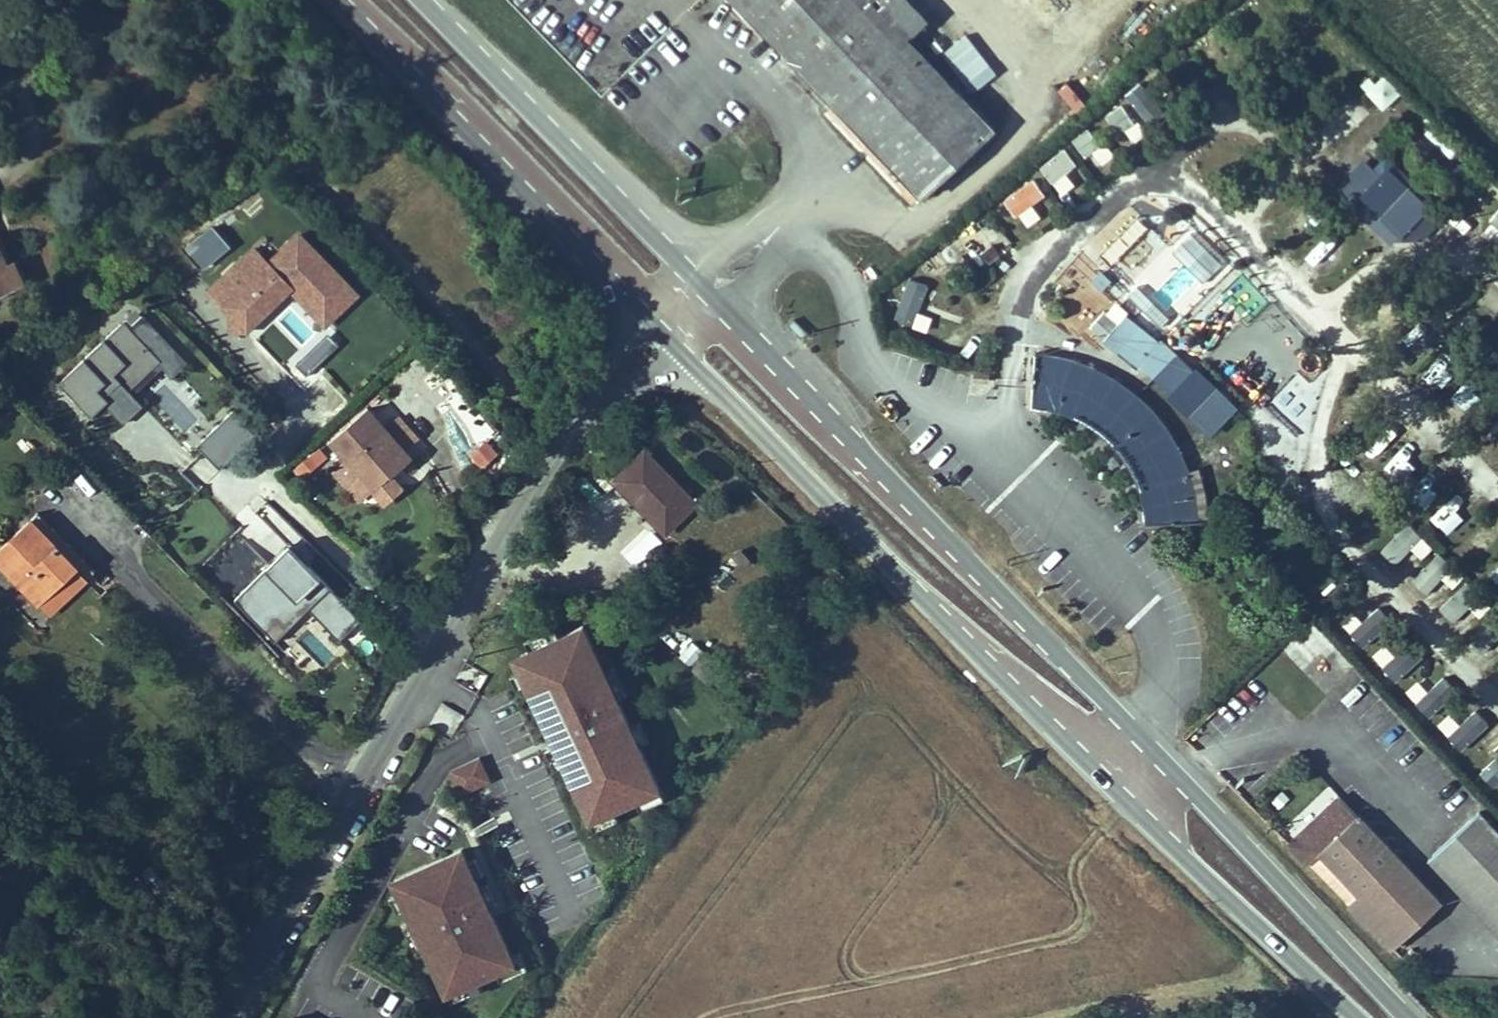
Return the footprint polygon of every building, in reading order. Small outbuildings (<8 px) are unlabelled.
[(920,197),(990,131),(909,45),(876,11),(888,0),(733,0),(920,197)] [(904,0),(888,0),(876,11),(909,45),(929,27),(904,0)] [(1315,130),(1331,147),(1370,113),(1354,95),(1315,130)] [(1134,126),(1121,108),(1105,120),(1118,138),(1134,126)] [(1101,149),(1087,131),(1070,143),(1084,162),(1101,149)] [(1076,169),(1064,152),(1039,170),(1051,187),(1076,169)] [(1355,200),(1400,243),(1430,212),(1385,169),(1355,200)] [(1041,199),(1028,181),(997,203),(1011,221),(1041,199)] [(1485,235),(1497,245),(1497,217),(1485,235)] [(185,246),(206,269),(230,248),(209,224),(185,246)] [(1100,259),(1131,282),(1160,242),(1141,228),(1130,243),(1118,234),(1100,259)] [(255,248),(211,290),(232,313),(231,328),(246,329),(256,321),(255,313),(287,284),(312,311),(321,302),(334,317),(357,295),(300,234),(269,263),(255,248)] [(34,281),(24,259),(13,263),(0,235),(0,296),(34,281)] [(1107,304),(1101,299),(1114,285),(1101,273),(1058,317),(1077,335),(1107,304)] [(928,288),(908,281),(894,322),(913,329),(928,288)] [(334,317),(321,302),(312,311),(325,325),(334,317)] [(161,361),(129,391),(120,382),(104,397),(108,401),(104,404),(122,424),(142,405),(133,395),(163,367),(172,376),(187,362),(142,316),(129,328),(161,361)] [(161,361),(129,328),(123,322),(58,383),(90,417),(104,404),(108,401),(104,397),(120,382),(129,391),(161,361)] [(1208,439),(1230,417),(1159,347),(1137,370),(1208,439)] [(1072,361),(1035,355),(1031,408),(1059,413),(1075,419),(1090,427),(1103,436),(1115,448),(1125,461),(1134,476),(1141,493),(1145,510),(1145,527),(1210,527),(1207,496),(1199,470),(1190,472),(1181,454),(1169,433),(1154,413),(1136,397),(1116,381),(1096,370),(1072,361)] [(196,448),(221,472),(257,433),(232,410),(196,448)] [(365,411),(327,443),(370,494),(408,462),(365,411)] [(487,440),(469,457),(483,472),(501,456),(487,440)] [(308,475),(326,460),(318,450),(300,466),(308,475)] [(666,536),(697,506),(645,453),(615,483),(666,536)] [(266,502),(239,529),(270,561),(298,533),(266,502)] [(1446,537),(1464,519),(1448,503),(1430,521),(1446,537)] [(39,514),(32,520),(78,569),(90,582),(97,575),(39,514)] [(0,550),(0,563),(39,605),(78,569),(32,520),(0,550)] [(1401,572),(1428,544),(1408,524),(1381,552),(1401,572)] [(359,617),(288,545),(232,601),(268,637),(302,603),(338,639),(359,617)] [(1411,583),(1435,606),(1464,577),(1439,553),(1411,583)] [(1377,607),(1351,638),(1367,652),(1393,621),(1377,607)] [(560,772),(586,829),(611,818),(632,808),(657,797),(637,752),(629,734),(615,704),(603,677),(583,632),(558,644),(528,657),(522,660),(528,673),(533,686),(523,691),(551,753),(560,772)] [(523,646),(528,657),(558,644),(553,633),(523,646)] [(1371,654),(1394,683),(1422,661),(1399,633),(1371,654)] [(722,672),(693,645),(680,658),(710,686),(722,672)] [(533,686),(528,673),(508,682),(514,695),(523,691),(533,686)] [(612,673),(603,677),(615,704),(624,700),(612,673)] [(454,735),(464,714),(440,703),(431,724),(454,735)] [(638,730),(629,734),(637,752),(646,748),(638,730)] [(552,775),(560,772),(551,753),(543,757),(552,775)] [(492,783),(480,757),(451,771),(463,797),(492,783)] [(1284,828),(1291,836),(1337,795),(1330,787),(1284,828)] [(661,806),(657,797),(632,808),(636,817),(661,806)] [(1395,958),(1446,910),(1343,802),(1292,851),(1308,866),(1323,852),(1362,893),(1347,907),(1395,958)] [(1497,937),(1497,833),(1481,814),(1428,862),(1497,937)] [(615,827),(611,818),(586,829),(590,838),(615,827)] [(422,958),(442,1001),(455,995),(486,981),(505,973),(512,969),(509,962),(486,912),(478,893),(473,883),(466,868),(460,854),(390,886),(396,899),(403,915),(409,927),(422,958)] [(475,864),(466,868),(473,883),(482,878),(475,864)] [(487,890),(478,893),(486,912),(495,908),(487,890)] [(403,915),(396,899),(388,903),(395,919),(403,915)] [(422,958),(409,927),(400,931),(414,961),(422,958)] [(512,969),(505,973),(508,982),(525,974),(517,958),(509,962),(512,969)] [(490,990),(486,981),(455,995),(459,1003),(490,990)]
